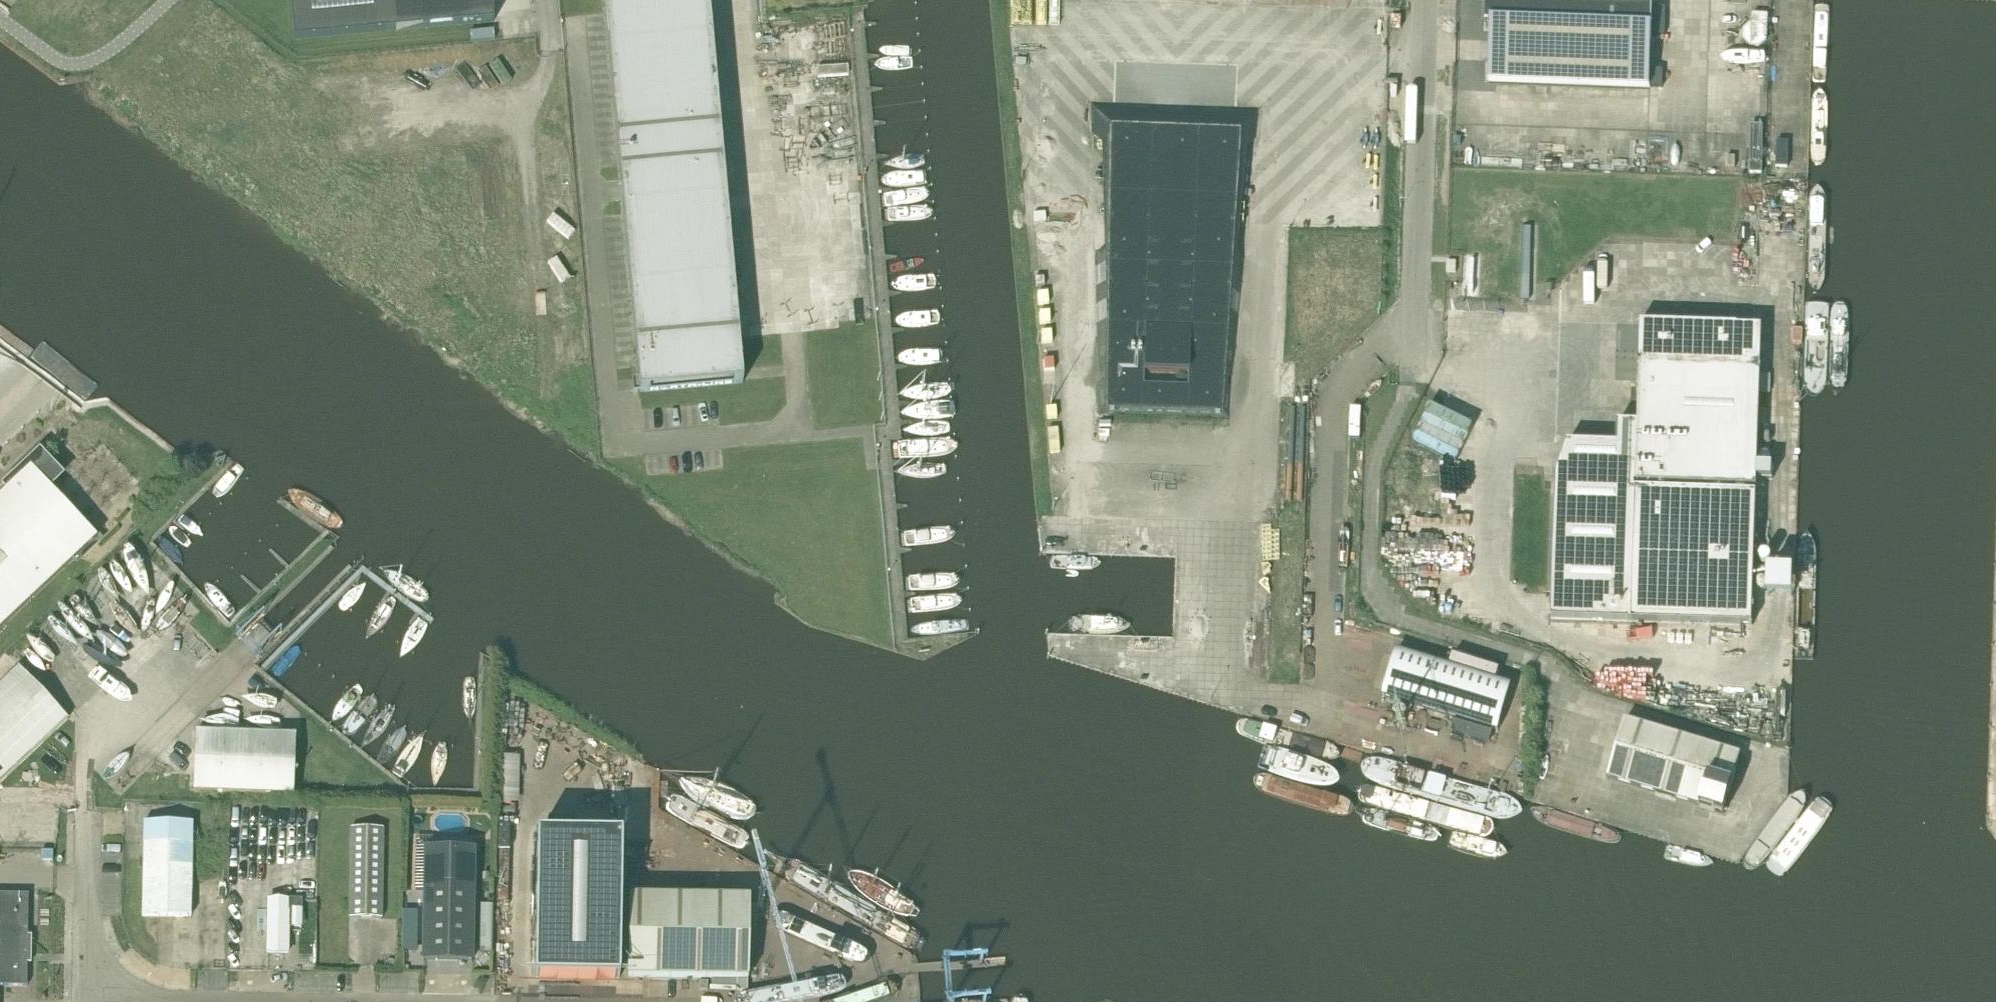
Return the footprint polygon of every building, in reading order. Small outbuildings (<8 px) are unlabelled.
[(293,40),(495,23),(493,0),(290,0),(293,40)] [(640,392),(692,388),(743,383),(724,171),(708,0),(604,0),(621,180),(640,392)] [(1491,21),(1489,82),(1651,88),(1654,6),(1488,0),(1487,21),(1491,21)] [(1259,108),(1091,102),(1099,412),(1230,417),(1259,108)] [(1035,278),(1036,286),(1044,286),(1044,277),(1035,278)] [(1762,327),(1642,323),(1639,424),(1619,423),(1618,443),(1568,441),(1557,474),(1552,619),(1753,625),(1757,492),(1636,488),(1637,484),(1757,488),(1760,393),(1771,394),(1771,375),(1761,375),(1762,327)] [(1793,329),(1793,345),(1804,345),(1804,329),(1793,329)] [(0,499),(0,630),(76,559),(75,558),(95,539),(32,471),(12,490),(11,488),(0,499)] [(1513,684),(1399,648),(1384,696),(1498,732),(1513,684)] [(68,719),(19,667),(0,685),(0,784),(68,719)] [(636,750),(553,719),(547,736),(630,767),(636,750)] [(1723,812),(1741,755),(1625,720),(1607,777),(1723,812)] [(197,732),(194,792),(294,796),(296,736),(197,732)] [(524,801),(525,755),(506,755),(505,801),(524,801)] [(143,916),(191,916),(193,823),(145,822),(143,916)] [(350,918),(382,919),(384,829),(352,828),(350,918)] [(535,976),(620,978),(623,837),(538,835),(535,976)] [(426,854),(424,960),(473,961),(475,854),(426,854)] [(9,876),(0,876),(0,886),(8,886),(9,876)] [(28,986),(28,893),(0,893),(0,986),(28,986)] [(630,897),(628,977),(749,980),(750,900),(630,897)] [(268,900),(267,953),(288,953),(289,927),(301,927),(301,907),(293,907),(293,901),(268,900)] [(479,906),(478,952),(491,952),(492,906),(479,906)]
